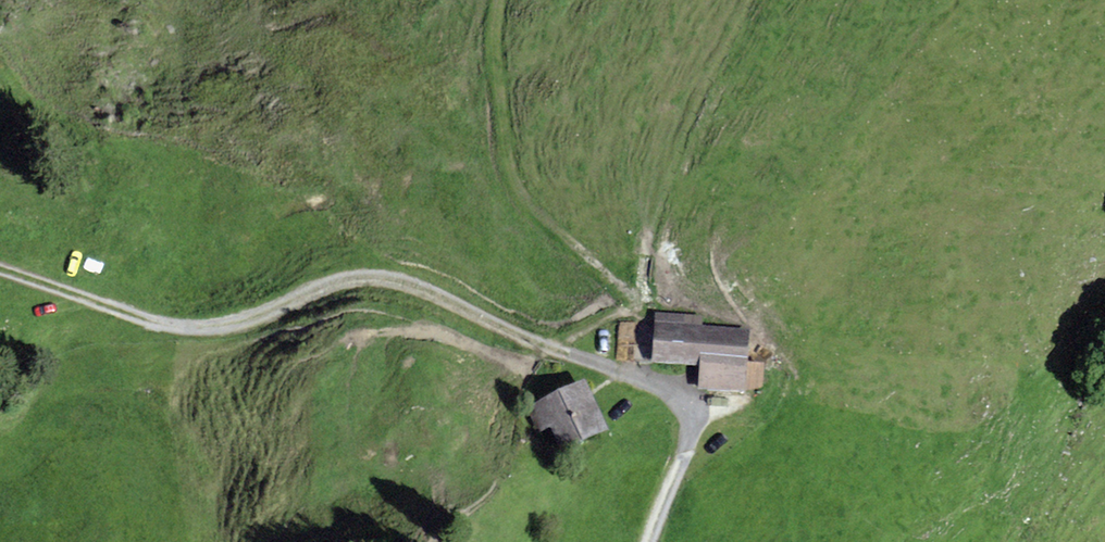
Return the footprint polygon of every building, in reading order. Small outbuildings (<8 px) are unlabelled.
[(670,369),(703,368),(703,394),(754,394),(754,383),(766,382),(766,369),(751,369),(751,329),(690,329),(690,317),(658,317),(659,369),(670,369)] [(614,438),(589,385),(529,412),(540,438),(558,430),(571,457),(614,438)]
